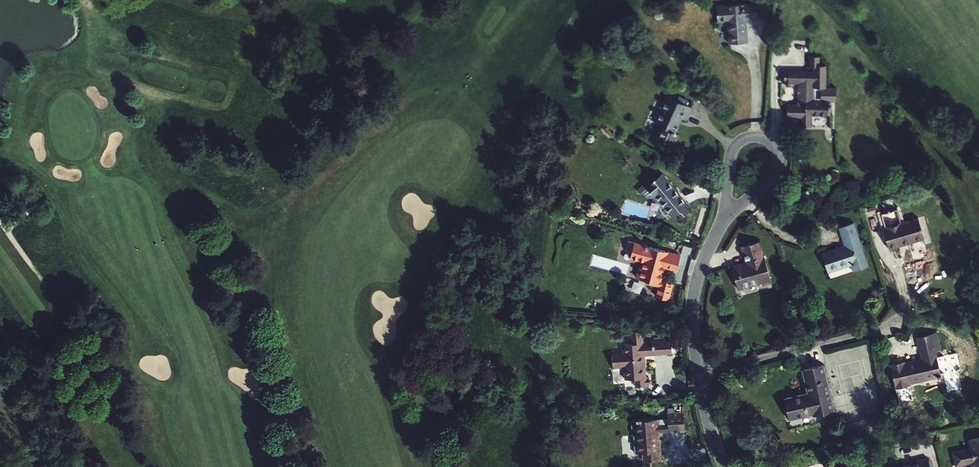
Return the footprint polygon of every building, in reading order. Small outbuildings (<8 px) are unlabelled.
[(718,23),(727,22),(729,44),(746,43),(745,21),(757,20),(756,4),(716,8),(718,23)] [(819,57),(809,57),(809,67),(814,67),(814,71),(780,71),(780,81),(782,81),(782,84),(796,84),(796,105),(786,105),(786,118),(800,118),(800,126),(810,126),(810,115),(830,115),(830,105),(829,105),(829,101),(814,101),(814,88),(825,88),(825,66),(819,66),(819,57)] [(677,102),(668,98),(656,125),(662,128),(657,139),(674,147),(679,136),(674,134),(681,119),(686,121),(691,108),(685,106),(688,100),(679,96),(677,102)] [(688,213),(684,208),(687,206),(669,183),(662,174),(646,187),(654,196),(655,195),(674,217),(676,215),(681,220),(688,213)] [(655,195),(654,196),(672,218),(674,217),(655,195)] [(881,214),(885,228),(882,229),(889,249),(899,246),(898,244),(905,242),(905,244),(924,239),(917,218),(901,223),(897,209),(881,214)] [(853,272),(868,267),(853,223),(838,227),(844,245),(821,253),(827,273),(850,265),(853,272)] [(762,259),(758,242),(741,246),(746,262),(731,266),(738,289),(761,283),(762,285),(771,282),(764,258),(762,259)] [(634,275),(643,278),(638,295),(657,300),(661,286),(666,287),(669,277),(673,279),(676,269),(664,266),(668,252),(653,248),(650,262),(647,261),(646,266),(638,264),(634,275)] [(645,378),(644,361),(641,361),(641,353),(654,352),(654,355),(672,353),(671,339),(654,340),(654,342),(643,343),(642,330),(630,330),(631,343),(623,344),(624,352),(612,353),(612,367),(624,366),(625,379),(635,379),(636,387),(649,386),(648,378),(645,378)] [(903,361),(889,365),(895,389),(909,385),(909,383),(941,376),(934,350),(940,349),(935,331),(916,336),(922,358),(904,363),(903,361)] [(641,361),(644,361),(644,355),(654,355),(654,352),(641,353),(641,361)] [(833,409),(823,365),(802,370),(807,392),(783,398),(788,419),(812,413),(813,415),(833,409)] [(668,417),(633,420),(634,434),(635,434),(638,434),(640,453),(642,453),(645,453),(645,462),(661,461),(659,439),(656,440),(656,431),(669,430),(669,432),(685,430),(683,412),(668,413),(668,417)] [(656,440),(659,439),(659,432),(669,432),(669,430),(656,431),(656,440)] [(952,452),(956,466),(971,463),(974,462),(975,466),(978,466),(978,438),(969,440),(971,448),(952,452)] [(928,458),(911,462),(912,465),(902,466),(930,466),(928,458)]
